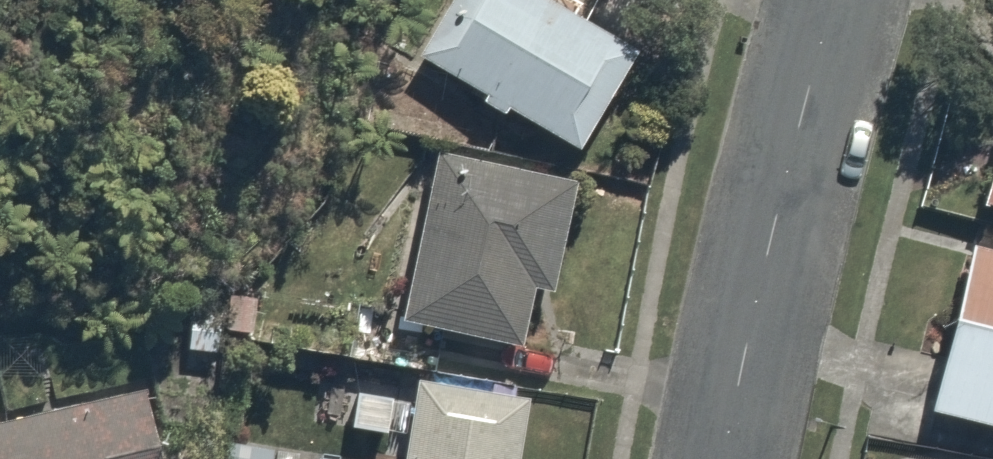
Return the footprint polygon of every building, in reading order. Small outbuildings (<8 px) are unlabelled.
[(566,0),(443,0),(416,48),(594,149),(651,48),(566,0)] [(556,285),(578,165),(439,139),(408,312),(533,334),(542,283),(556,285)] [(979,193),(992,197),(992,149),(979,193)] [(977,235),(931,416),(992,432),(992,239),(977,235)] [(0,415),(0,458),(168,458),(150,379),(0,415)] [(414,379),(402,458),(526,458),(535,397),(414,379)]
